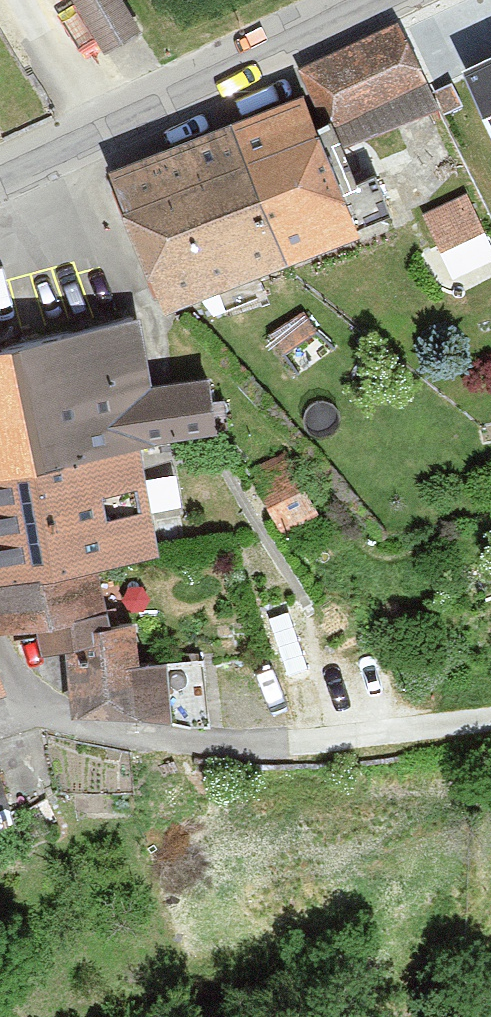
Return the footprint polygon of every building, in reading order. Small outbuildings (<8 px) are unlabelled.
[(89,47),(126,24),(111,0),(59,0),(89,47)] [(314,100),(303,105),(320,150),(434,107),(398,31),(303,74),(314,100)] [(490,125),(490,63),(467,75),(490,125)] [(235,133),(286,264),(353,236),(320,150),(303,105),(235,133)] [(167,310),(286,264),(235,133),(116,179),(167,310)] [(466,200),(427,217),(442,250),(480,233),(466,200)] [(41,630),(46,654),(73,651),(76,715),(167,722),(163,668),(136,671),(132,630),(106,636),(94,567),(151,554),(134,448),(212,432),(204,385),(145,394),(134,326),(0,360),(0,632),(41,630)] [(257,525),(301,510),(279,444),(235,459),(257,525)]
